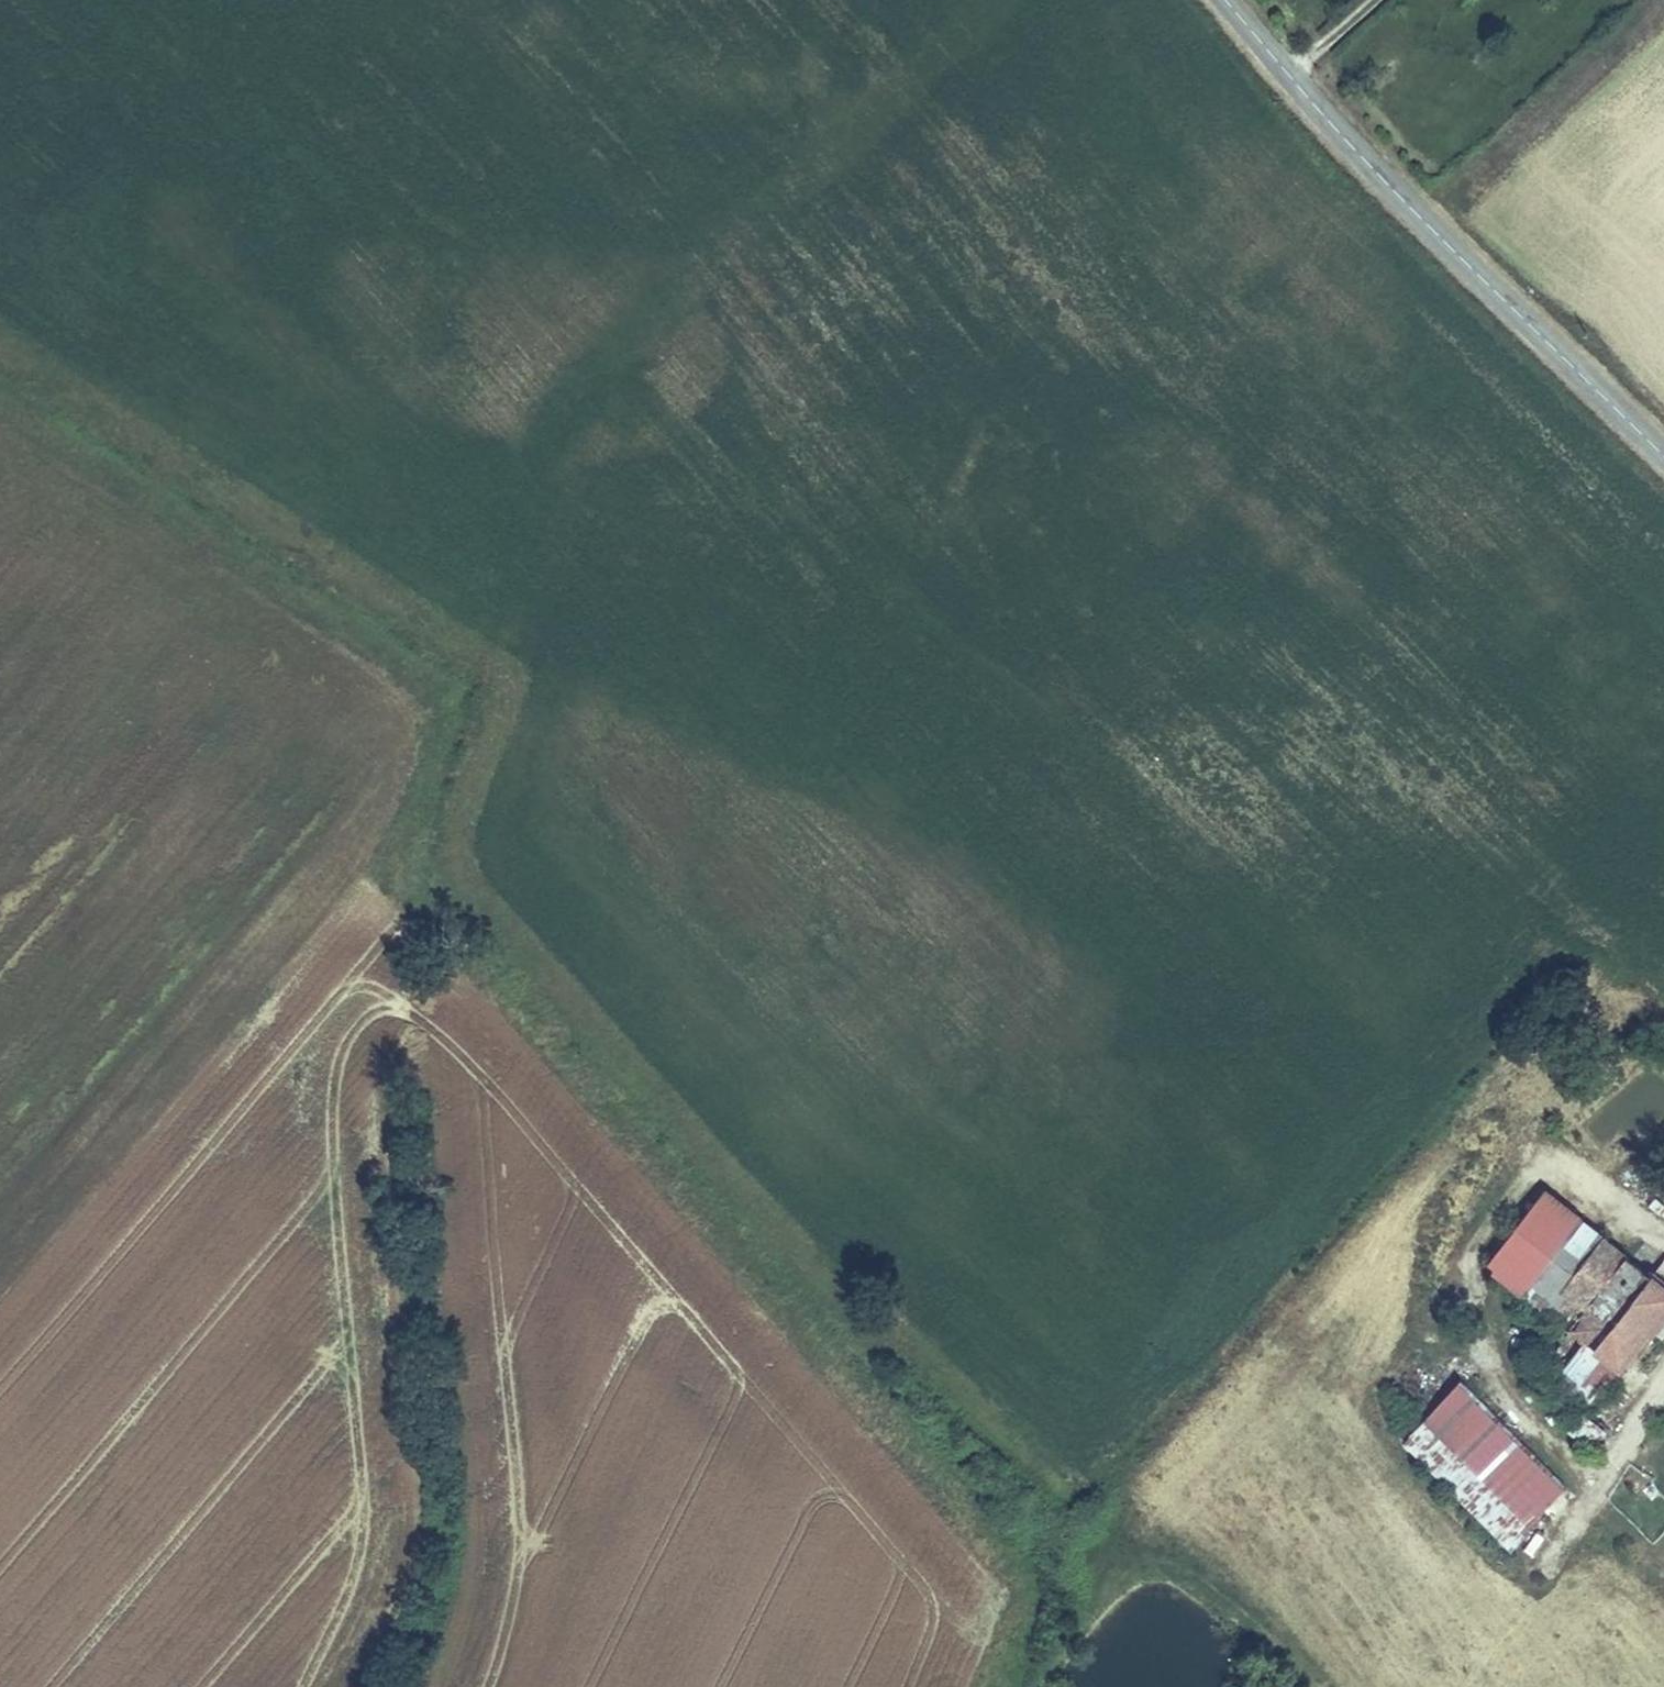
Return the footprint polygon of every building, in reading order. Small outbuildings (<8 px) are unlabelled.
[(1581,1217),(1547,1187),(1488,1256),(1522,1286),(1581,1217)] [(1522,1286),(1582,1338),(1544,1382),(1576,1409),(1647,1327),(1663,1307),(1663,1288),(1648,1275),(1581,1217),(1522,1286)] [(1648,1275),(1663,1288),(1663,1258),(1663,1257),(1648,1275)] [(1647,1327),(1658,1337),(1663,1330),(1663,1307),(1647,1327)] [(1461,1381),(1400,1440),(1503,1545),(1564,1487),(1461,1381)] [(1564,1424),(1586,1445),(1599,1431),(1575,1411),(1564,1424)]
